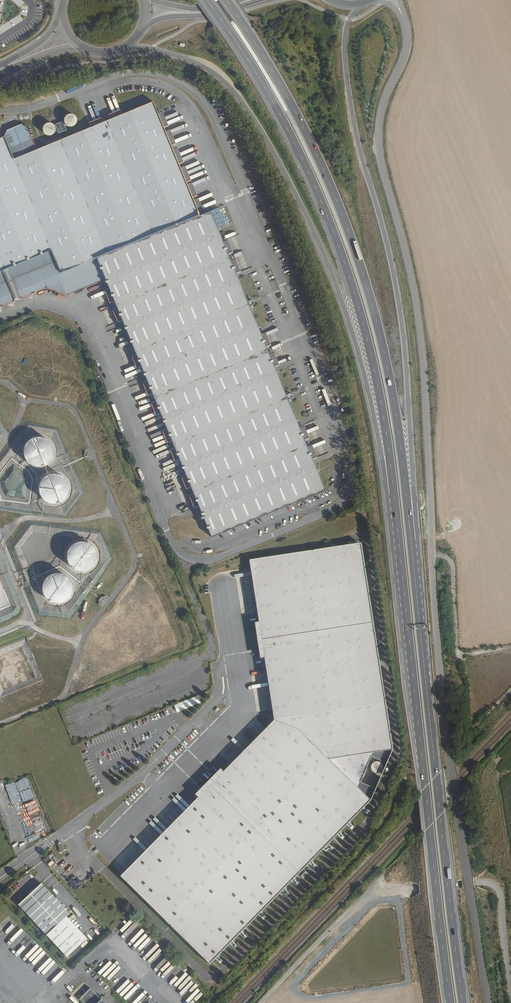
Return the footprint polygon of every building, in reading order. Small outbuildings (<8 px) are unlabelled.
[(53,252),(62,274),(97,260),(106,281),(109,289),(115,303),(117,308),(123,322),(147,381),(152,394),(155,400),(160,414),(166,427),(171,440),(173,446),(179,460),(184,473),(190,486),(192,492),(198,505),(210,536),(324,489),(311,459),(306,446),(304,440),(298,427),(287,400),(286,396),(275,368),(269,354),(267,348),(261,335),(250,309),(248,303),(237,277),(231,263),(229,257),(223,243),(211,214),(200,218),(153,104),(123,116),(109,122),(103,124),(89,130),(37,151),(28,129),(22,126),(7,132),(6,139),(0,141),(0,274),(53,252)] [(108,117),(109,122),(123,116),(121,111),(108,117)] [(63,124),(55,127),(56,128),(55,128),(54,127),(53,126),(51,125),(50,125),(49,125),(46,125),(45,126),(43,127),(42,129),(42,131),(42,133),(43,135),(44,136),(46,137),(47,138),(51,137),(53,136),(54,135),(55,133),(55,130),(56,130),(59,135),(67,132),(64,126),(65,126),(67,127),(68,128),(70,128),(72,128),(74,127),(75,126),(76,125),(76,122),(75,120),(74,118),(72,118),(70,117),(69,117),(68,118),(67,119),(65,120),(65,122),(65,124),(63,124)] [(87,125),(89,130),(103,124),(101,119),(87,125)] [(228,241),(223,243),(229,257),(233,255),(228,241)] [(21,301),(48,290),(62,296),(67,297),(106,281),(97,260),(62,274),(53,252),(0,274),(0,310),(21,301)] [(236,261),(231,263),(237,277),(241,274),(236,261)] [(115,303),(109,289),(104,291),(110,305),(115,303)] [(123,322),(117,308),(112,310),(118,324),(123,322)] [(265,332),(261,335),(267,348),(271,347),(265,332)] [(274,353),(269,354),(275,368),(279,366),(274,353)] [(152,394),(147,381),(142,383),(147,396),(152,394)] [(160,414),(155,400),(150,402),(155,416),(160,414)] [(298,427),(304,440),(309,438),(303,425),(298,427)] [(171,440),(166,427),(161,430),(166,442),(171,440)] [(48,440),(45,438),(44,437),(41,437),(38,436),(35,437),(32,438),(29,440),(27,442),(26,443),(24,446),(23,449),(23,452),(24,455),(24,458),(26,460),(28,463),(30,465),(33,466),(35,466),(38,467),(41,467),(44,466),(47,464),(49,463),(51,460),(53,458),(53,455),(54,452),(53,448),(52,446),(52,444),(50,442),(48,440)] [(306,446),(311,459),(316,457),(311,444),(306,446)] [(179,460),(173,446),(169,448),(174,462),(179,460)] [(190,486),(184,473),(179,475),(185,489),(190,486)] [(62,476),(59,475),(57,474),(56,474),(52,474),(49,475),(46,476),(44,478),(42,480),(40,483),(39,486),(39,487),(39,490),(39,493),(40,496),(42,499),(44,501),(47,503),(50,504),(53,505),(56,504),(59,504),(62,502),(63,501),(66,499),(67,496),(69,494),(69,490),(69,487),(68,484),(67,481),(66,480),(64,478),(62,476)] [(198,505),(192,492),(187,494),(193,507),(198,505)] [(93,546),(90,544),(89,543),(86,542),(84,542),(81,542),(78,542),(75,543),(72,545),(70,547),(69,549),(67,552),(67,553),(66,556),(67,559),(68,563),(69,565),(71,568),(74,570),(77,571),(80,572),(83,572),(86,571),(89,570),(92,568),(93,567),(95,564),(96,561),(97,558),(97,555),(96,553),(96,552),(95,549),(93,546)] [(275,897),(284,888),(368,802),(390,750),(357,546),(246,565),(272,722),(120,878),(209,965),(275,897)] [(67,600),(69,598),(70,597),(71,594),(72,591),(72,588),(72,585),(71,582),(70,580),(68,577),(65,575),(63,574),(60,573),(57,573),(54,573),(51,574),(49,575),(47,577),(45,579),(43,582),(42,584),(42,587),(42,591),(43,593),(44,596),(46,599),(48,601),(49,601),(52,603),(55,603),(58,603),(61,603),(64,602),(67,600)] [(198,695),(174,705),(177,712),(201,702),(198,695)] [(13,805),(33,796),(25,777),(4,785),(13,805)] [(69,915),(41,884),(17,906),(46,936),(67,917),(69,915)] [(87,939),(67,917),(46,936),(67,958),(87,939)] [(91,989),(80,999),(83,1002),(105,1002),(91,989)]
